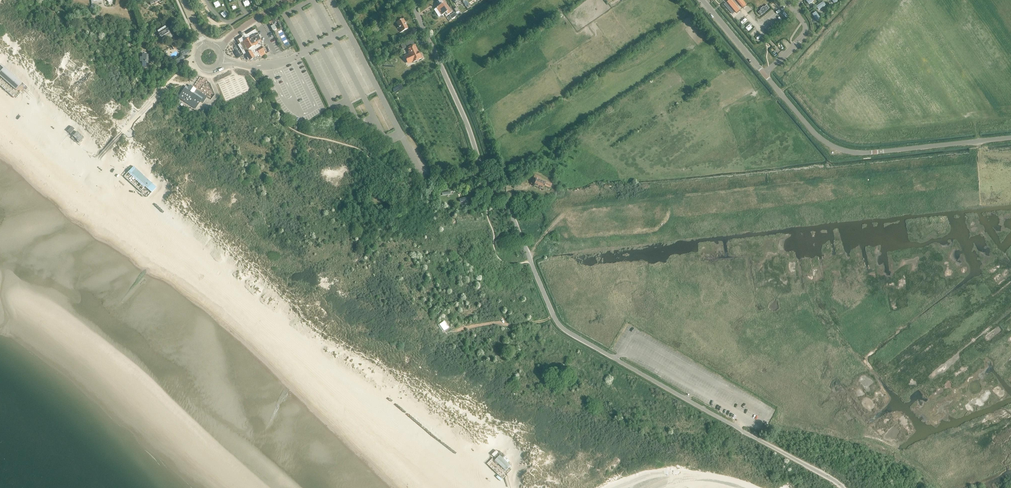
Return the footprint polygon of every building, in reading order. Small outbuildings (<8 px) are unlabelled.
[(92,6),(91,6),(90,8),(93,10),(94,9),(93,1),(106,0),(91,0),(92,6)] [(452,12),(443,0),(440,0),(438,1),(436,2),(439,6),(434,10),(439,17),(444,14),(446,17),(452,12)] [(736,7),(730,0),(727,2),(737,13),(740,10),(737,6),(736,7)] [(821,19),(816,12),(812,14),(818,22),(821,19)] [(396,22),(401,33),(409,29),(404,19),(396,22)] [(165,26),(157,31),(162,38),(169,33),(165,26)] [(238,40),(237,40),(239,43),(240,44),(244,50),(250,61),(254,58),(265,52),(262,47),(263,46),(262,44),(260,40),(257,33),(255,30),(247,34),(245,35),(243,37),(241,38),(238,40)] [(421,54),(419,55),(415,45),(407,49),(412,59),(411,60),(412,63),(423,58),(421,54)] [(187,48),(180,52),(183,56),(190,52),(187,48)] [(145,68),(148,68),(148,55),(143,55),(143,58),(140,58),(140,62),(143,62),(142,65),(145,65),(145,68)] [(3,69),(0,72),(0,76),(16,90),(22,83),(1,64),(0,65),(4,68),(3,69)] [(186,87),(179,98),(192,106),(196,109),(201,102),(203,103),(207,97),(190,86),(188,88),(186,87)] [(77,131),(73,136),(77,140),(77,141),(79,143),(84,138),(77,131)] [(129,171),(129,172),(152,193),(157,188),(134,166),(129,171)] [(548,188),(550,187),(552,183),(541,179),(542,178),(535,175),(531,183),(535,185),(534,186),(543,190),(545,186),(548,188)] [(444,333),(451,328),(446,321),(444,322),(444,321),(441,323),(440,322),(437,324),(442,331),(444,333)] [(495,451),(492,455),(494,457),(498,453),(500,456),(497,459),(495,461),(506,471),(509,468),(511,466),(508,463),(510,460),(505,456),(504,456),(505,455),(500,451),(499,452),(496,450),(495,451)]
